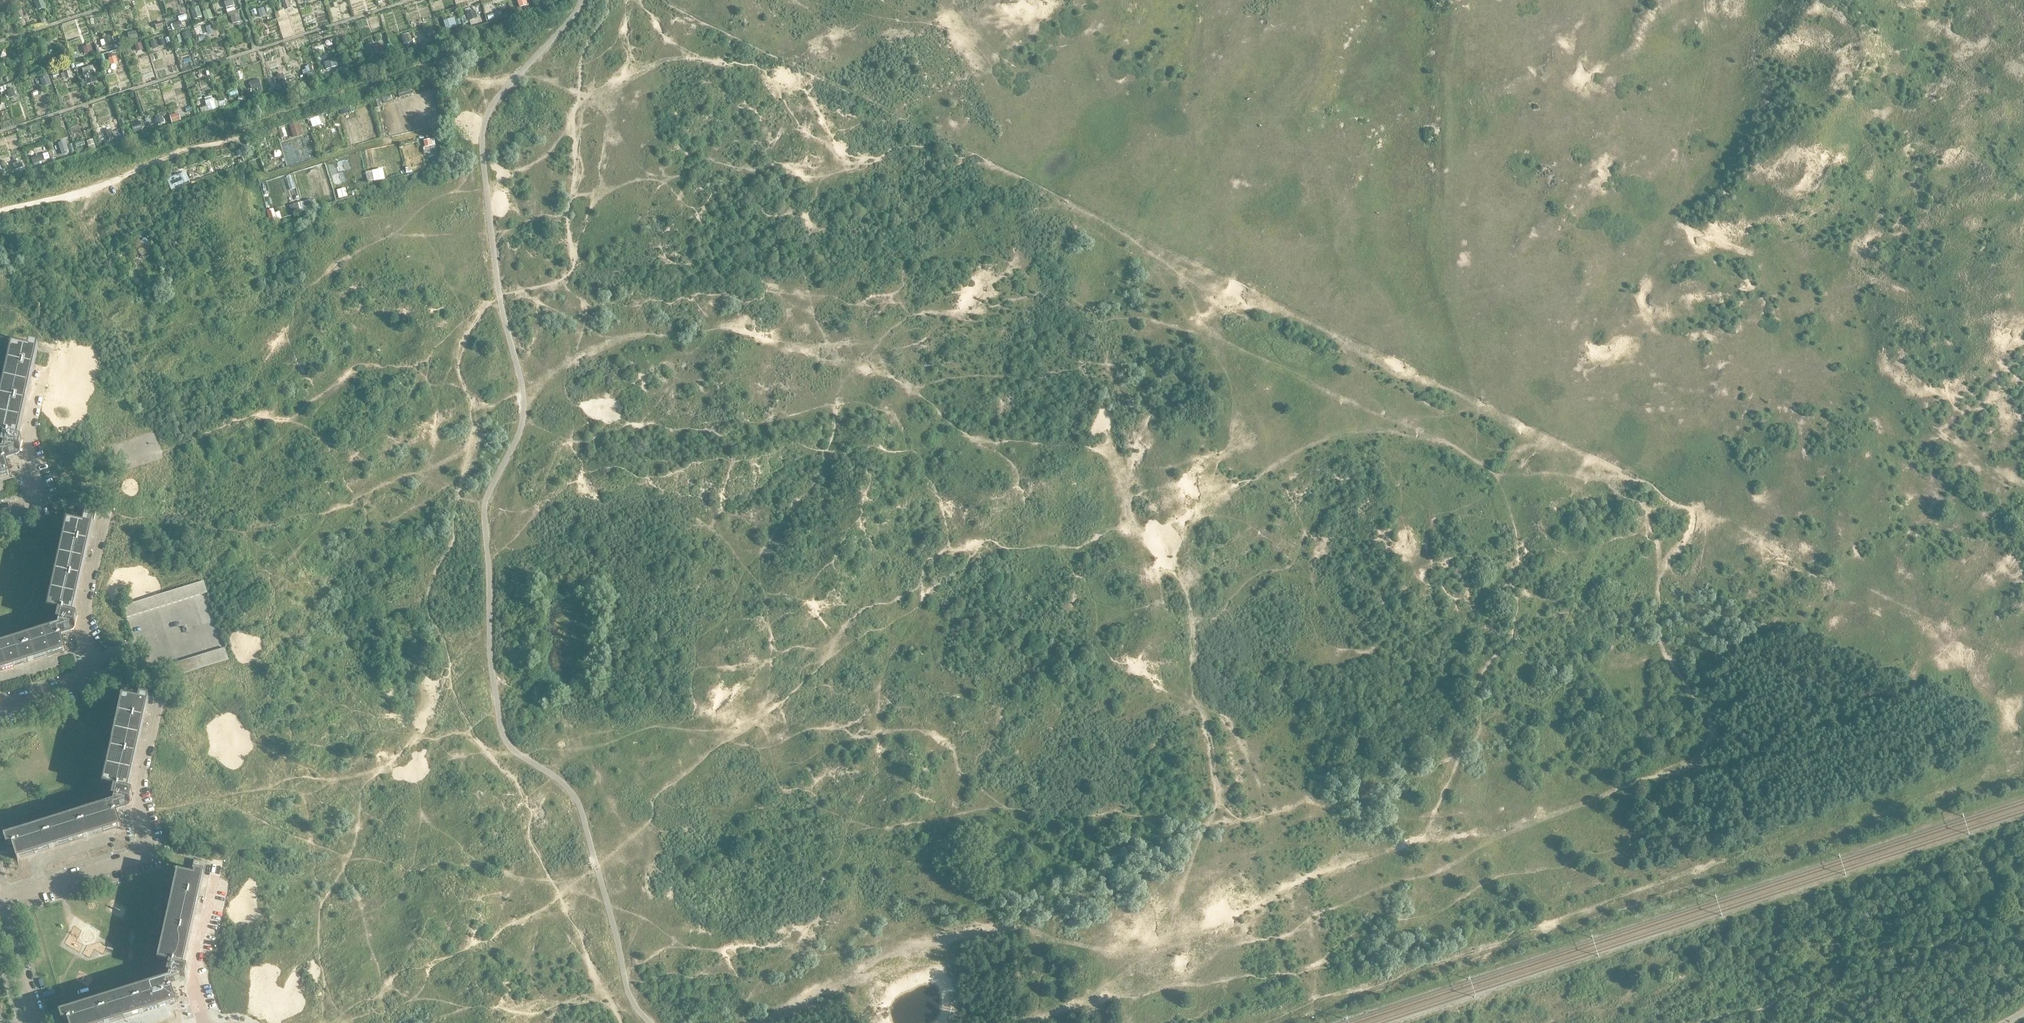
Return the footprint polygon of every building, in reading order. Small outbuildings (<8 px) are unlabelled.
[(282,2),(285,10),(291,8),(288,0),(286,0),(282,2)] [(191,8),(194,18),(203,15),(199,5),(191,8)] [(208,5),(201,8),(206,21),(216,17),(214,11),(210,12),(210,11),(208,5)] [(473,6),(464,10),(469,21),(477,17),(473,6)] [(264,7),(258,10),(260,17),(266,15),(264,7)] [(235,10),(228,12),(229,16),(230,16),(232,24),(241,21),(239,13),(238,13),(237,10),(235,11),(235,10)] [(454,17),(443,21),(446,30),(457,27),(454,17)] [(181,21),(173,23),(175,30),(182,27),(181,21)] [(212,25),(205,27),(208,35),(214,33),(212,25)] [(136,31),(128,33),(129,40),(138,38),(136,31)] [(188,31),(182,33),(185,41),(191,39),(188,31)] [(111,34),(103,37),(106,45),(114,42),(111,34)] [(408,34),(401,36),(404,44),(410,42),(408,34)] [(156,40),(150,42),(152,48),(158,46),(156,40)] [(141,43),(134,45),(137,52),(143,50),(141,43)] [(383,44),(374,47),(376,54),(385,51),(383,44)] [(91,45),(82,47),(84,54),(93,51),(91,45)] [(363,51),(357,53),(359,59),(366,57),(363,51)] [(336,59),(324,63),(326,69),(338,65),(336,59)] [(311,65),(305,67),(307,74),(314,72),(311,65)] [(93,69),(83,73),(87,85),(97,82),(93,69)] [(70,71),(64,73),(66,80),(73,77),(70,71)] [(283,73),(276,75),(279,83),(285,81),(283,73)] [(48,76),(40,79),(43,87),(51,84),(48,76)] [(259,79),(249,82),(252,90),(261,87),(259,79)] [(423,82),(412,85),(415,92),(425,89),(423,82)] [(410,87),(397,91),(399,97),(412,93),(410,87)] [(13,88),(7,90),(9,98),(16,96),(13,88)] [(379,97),(372,99),(375,108),(381,106),(379,97)] [(213,99),(205,101),(207,106),(208,111),(209,111),(216,109),(213,99)] [(226,100),(218,102),(220,109),(228,106),(226,100)] [(179,113),(169,116),(172,123),(181,120),(179,113)] [(161,114),(155,116),(157,124),(164,122),(161,114)] [(318,115),(309,117),(312,127),(321,124),(318,115)] [(140,121),(131,124),(134,133),(143,130),(140,121)] [(298,122),(289,125),(293,138),(302,135),(298,122)] [(112,129),(105,131),(108,139),(114,137),(112,129)] [(263,134),(255,136),(257,144),(265,142),(263,134)] [(430,139),(423,140),(425,147),(432,146),(430,139)] [(66,141),(58,143),(61,153),(69,150),(66,141)] [(306,162),(306,153),(287,152),(287,161),(306,162)] [(41,154),(31,158),(33,164),(43,161),(41,154)] [(383,169),(372,171),(374,181),(385,179),(383,169)] [(176,175),(170,178),(174,187),(183,183),(187,181),(184,173),(180,174),(180,175),(177,176),(176,175)] [(345,188),(337,190),(339,198),(347,196),(345,188)] [(311,199),(303,201),(305,209),(311,208),(314,207),(314,206),(312,200),(311,199)] [(298,203),(289,205),(292,213),(300,211),(298,203)] [(288,208),(279,211),(281,218),(281,219),(291,216),(290,215),(288,208)] [(273,209),(266,211),(270,221),(276,219),(273,209)] [(139,239),(133,244),(142,256),(148,251),(145,247),(149,244),(145,238),(141,241),(139,239)] [(17,453),(18,453),(19,453),(19,452),(19,451),(20,451),(20,450),(22,440),(17,438),(37,345),(30,343),(29,349),(12,345),(0,402),(0,435),(5,436),(3,446),(5,446),(4,450),(0,451),(0,478),(11,474),(5,455),(15,452),(15,454),(17,453)] [(84,508),(82,519),(85,519),(93,521),(94,521),(96,511),(84,508)] [(0,645),(0,670),(65,650),(65,651),(66,651),(59,630),(69,627),(70,629),(72,629),(73,628),(74,627),(74,626),(74,625),(77,616),(73,615),(72,615),(72,612),(84,562),(84,561),(89,540),(93,521),(85,519),(83,525),(80,524),(76,523),(69,521),(62,552),(59,565),(58,567),(48,610),(59,612),(57,622),(59,622),(58,626),(58,627),(0,645)] [(203,580),(197,582),(201,593),(207,592),(203,580)] [(195,595),(201,593),(197,582),(191,584),(195,595)] [(190,597),(195,595),(191,584),(186,585),(190,597)] [(184,599),(190,597),(186,585),(180,587),(184,599)] [(175,589),(178,601),(184,599),(180,587),(175,589)] [(173,602),(178,601),(175,589),(169,591),(173,602)] [(167,604),(173,602),(169,591),(163,593),(167,604)] [(161,606),(167,604),(163,593),(157,594),(161,606)] [(155,608),(161,606),(157,594),(151,596),(155,608)] [(149,610),(155,608),(151,596),(146,598),(149,610)] [(144,612),(149,610),(146,598),(140,600),(144,612)] [(138,613),(144,612),(140,600),(134,602),(138,613)] [(132,615),(138,613),(134,602),(128,603),(132,615)] [(126,617),(132,615),(128,603),(122,605),(126,617)] [(219,633),(212,635),(214,645),(222,643),(219,633)] [(218,649),(221,661),(228,659),(224,647),(218,649)] [(216,662),(221,661),(218,649),(212,651),(216,662)] [(210,664),(216,662),(212,651),(206,653),(210,664)] [(204,666),(210,664),(206,653),(201,655),(204,666)] [(204,666),(201,655),(195,656),(199,668),(204,666)] [(193,669),(199,668),(195,656),(189,658),(193,669)] [(187,671),(193,669),(189,658),(184,660),(187,671)] [(182,673),(187,671),(184,660),(178,662),(182,673)] [(178,662),(173,664),(176,675),(182,673),(178,662)] [(170,677),(176,675),(173,664),(167,665),(170,677)] [(130,802),(132,795),(132,792),(128,791),(127,790),(148,697),(140,695),(139,700),(123,697),(103,786),(114,788),(112,798),(114,798),(113,802),(114,803),(4,837),(7,845),(13,844),(17,859),(121,826),(115,806),(125,803),(126,806),(127,805),(128,805),(129,804),(130,803),(130,802)] [(194,860),(192,870),(195,871),(203,873),(205,862),(194,860)] [(185,977),(187,967),(183,966),(182,966),(203,873),(195,871),(194,876),(178,872),(158,961),(169,963),(167,973),(169,974),(168,978),(59,1012),(62,1021),(67,1019),(69,1022),(107,1022),(176,1001),(170,981),(180,978),(180,981),(183,980),(184,980),(184,979),(184,978),(185,977)]
